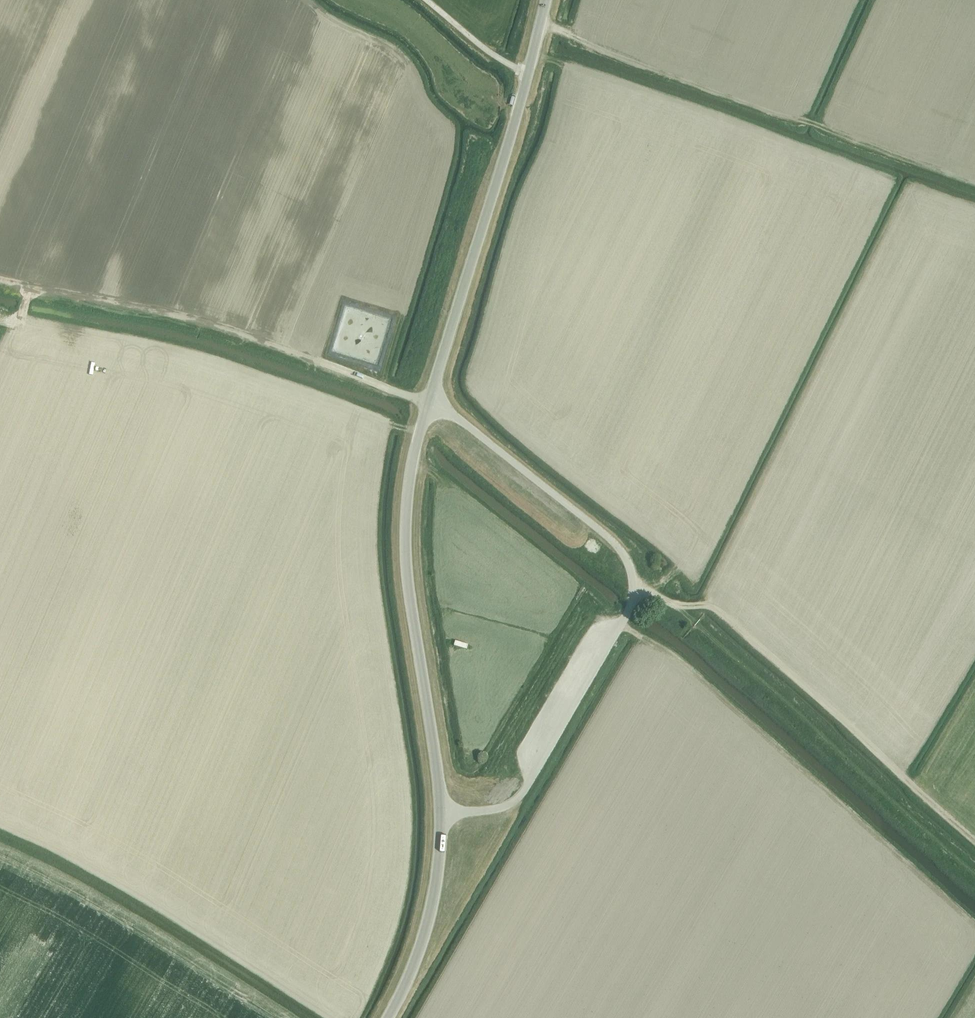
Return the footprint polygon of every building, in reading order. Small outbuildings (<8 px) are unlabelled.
[(457,640),(455,645),(469,648),(470,643),(457,640)]
